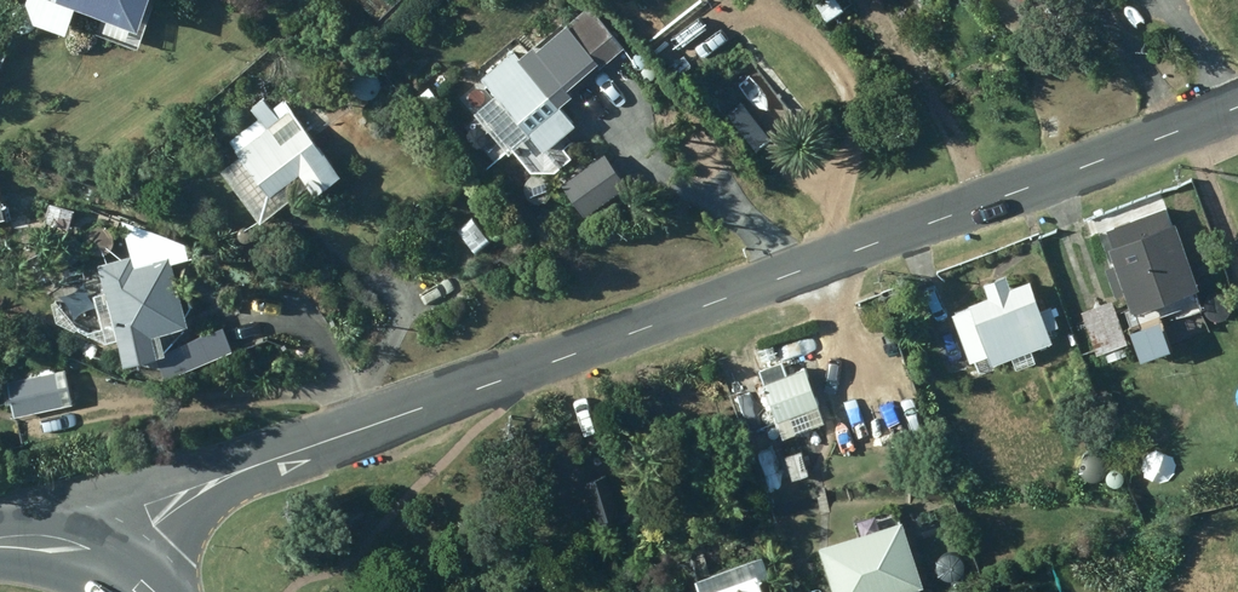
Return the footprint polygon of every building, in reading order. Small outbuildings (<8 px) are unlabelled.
[(140,14),(145,0),(95,0),(140,14)] [(626,40),(593,0),(541,44),(534,36),(482,81),(491,91),(477,102),(513,144),(526,132),(545,155),(575,129),(552,102),(626,40)] [(1049,0),(1020,0),(1031,14),(1049,0)] [(274,30),(262,14),(250,24),(262,39),(274,30)] [(284,101),(272,110),(264,98),(250,109),(258,121),(229,141),(271,199),(298,180),(313,200),(341,180),(284,101)] [(603,146),(563,180),(591,213),(631,179),(603,146)] [(45,225),(70,232),(77,206),(51,200),(45,225)] [(1200,296),(1176,228),(1172,229),(1167,213),(1107,234),(1113,251),(1107,253),(1131,320),(1200,296)] [(188,331),(169,259),(164,260),(160,244),(126,252),(128,260),(96,269),(123,372),(158,363),(152,341),(188,331)] [(967,310),(992,370),(1055,345),(1050,334),(1058,330),(1050,309),(1042,313),(1030,285),(1011,292),(1005,279),(982,288),(988,302),(967,310)] [(1082,315),(1097,358),(1105,355),(1108,364),(1126,358),(1124,350),(1128,348),(1113,304),(1082,315)] [(220,332),(163,357),(174,382),(231,358),(220,332)] [(787,379),(781,363),(757,372),(777,425),(765,429),(777,462),(782,461),(791,484),(810,477),(801,454),(828,443),(821,426),(819,427),(814,413),(820,410),(805,372),(787,379)] [(55,373),(6,384),(14,420),(63,409),(55,373)] [(874,536),(877,533),(873,524),(865,523),(859,530),(862,538),(864,539),(821,553),(833,591),(918,591),(922,591),(902,528),(874,536)] [(683,585),(686,591),(762,591),(758,580),(768,577),(760,556),(683,585)]
